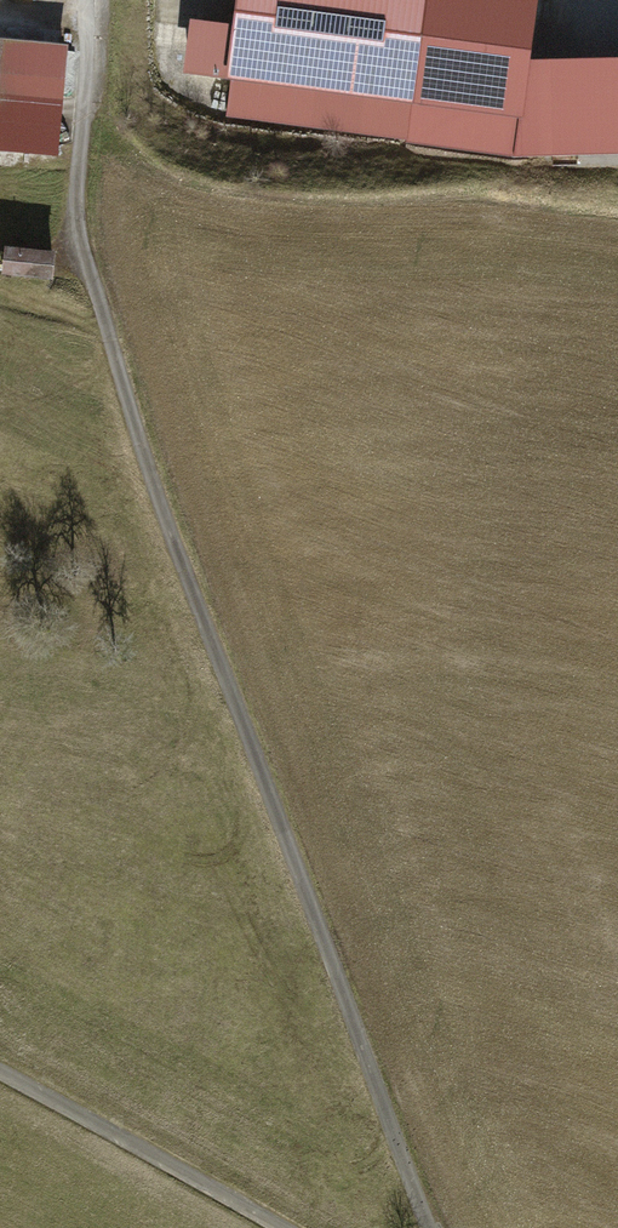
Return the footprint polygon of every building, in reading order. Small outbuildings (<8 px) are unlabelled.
[(233,75),(414,98),(418,63),(426,0),(243,0),(239,29),(233,75)] [(233,75),(239,29),(194,23),(188,70),(233,75)] [(3,43),(0,69),(0,100),(59,107),(65,49),(3,43)] [(233,75),(228,112),(559,155),(560,144),(617,151),(617,110),(565,104),(568,83),(418,63),(414,98),(233,75)] [(7,252),(7,280),(58,281),(58,253),(7,252)]
